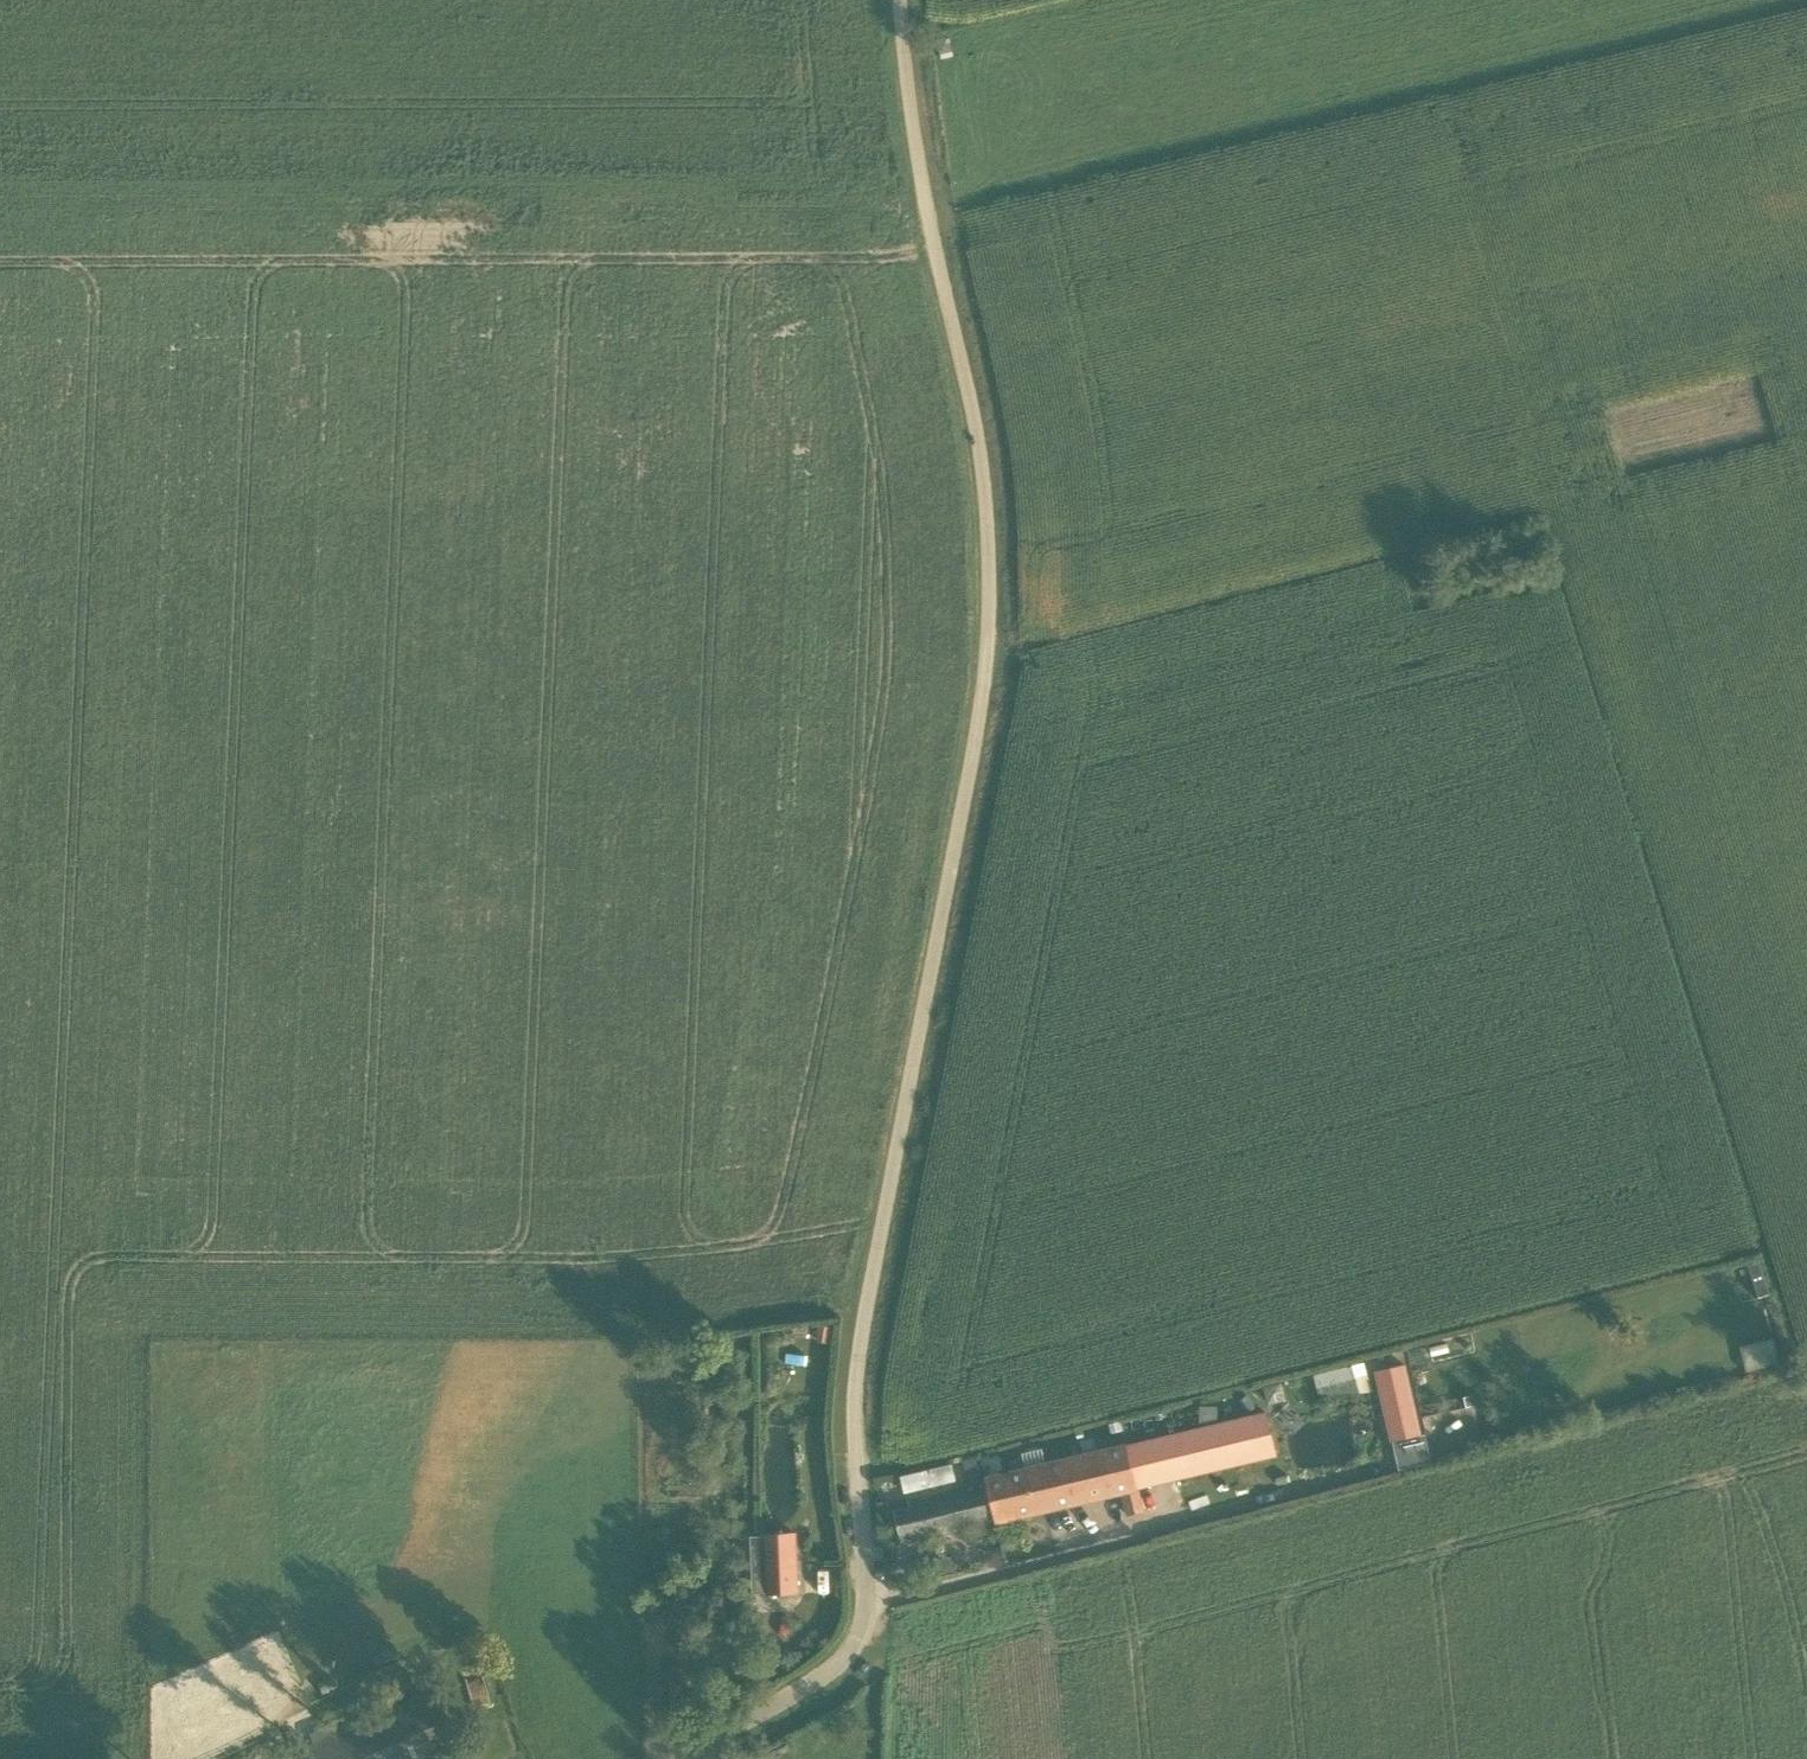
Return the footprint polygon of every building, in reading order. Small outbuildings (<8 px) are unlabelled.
[(818,1324),(815,1340),(829,1342),(832,1326),(818,1324)] [(1351,1364),(1313,1374),(1317,1387),(1355,1376),(1366,1373),(1366,1371),(1364,1361),(1351,1364)] [(1406,1364),(1375,1370),(1391,1440),(1421,1434),(1406,1364)] [(1268,1408),(1128,1442),(1140,1488),(1279,1453),(1268,1408)] [(988,1492),(994,1515),(996,1524),(1122,1494),(1127,1515),(1145,1510),(1140,1488),(1130,1450),(1128,1442),(985,1476),(988,1492)] [(967,1480),(981,1477),(977,1463),(964,1466),(967,1480)] [(908,1494),(912,1508),(895,1513),(902,1539),(994,1515),(988,1492),(985,1476),(981,1477),(967,1480),(908,1494)] [(796,1591),(795,1562),(794,1534),(765,1535),(766,1563),(767,1592),(796,1591)]
